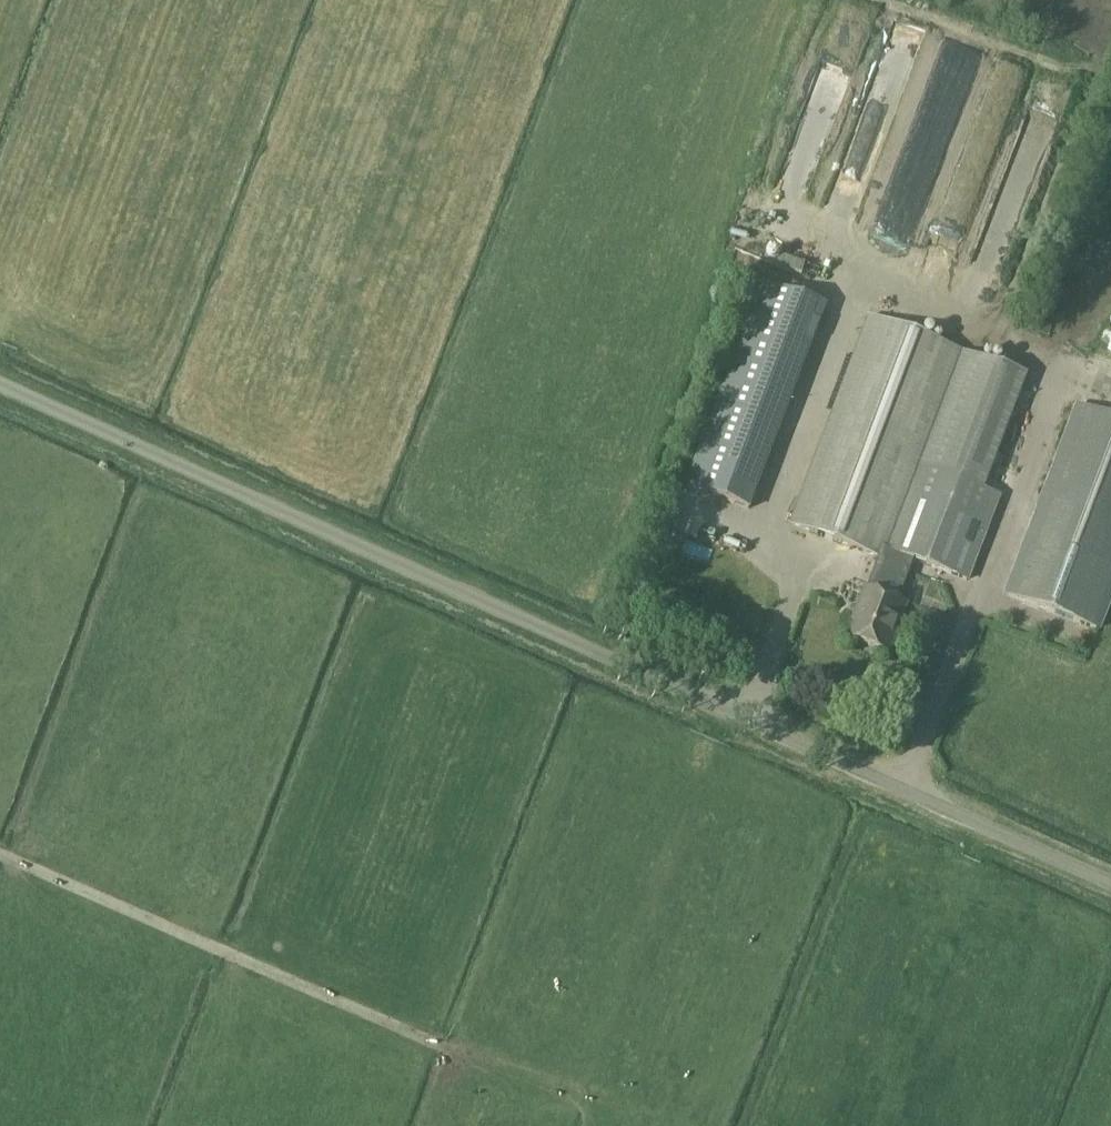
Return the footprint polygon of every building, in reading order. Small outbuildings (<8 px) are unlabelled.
[(763,283),(749,319),(686,486),(748,510),(825,306),(763,283)] [(868,318),(790,526),(884,562),(888,552),(913,561),(966,581),(998,497),(980,490),(1022,376),(868,318)] [(1110,588),(1110,420),(1078,408),(1008,597),(1095,630),(1110,588)] [(905,605),(897,602),(913,561),(888,552),(884,562),(872,593),(865,590),(857,611),(861,612),(850,640),(887,654),(905,605)]
